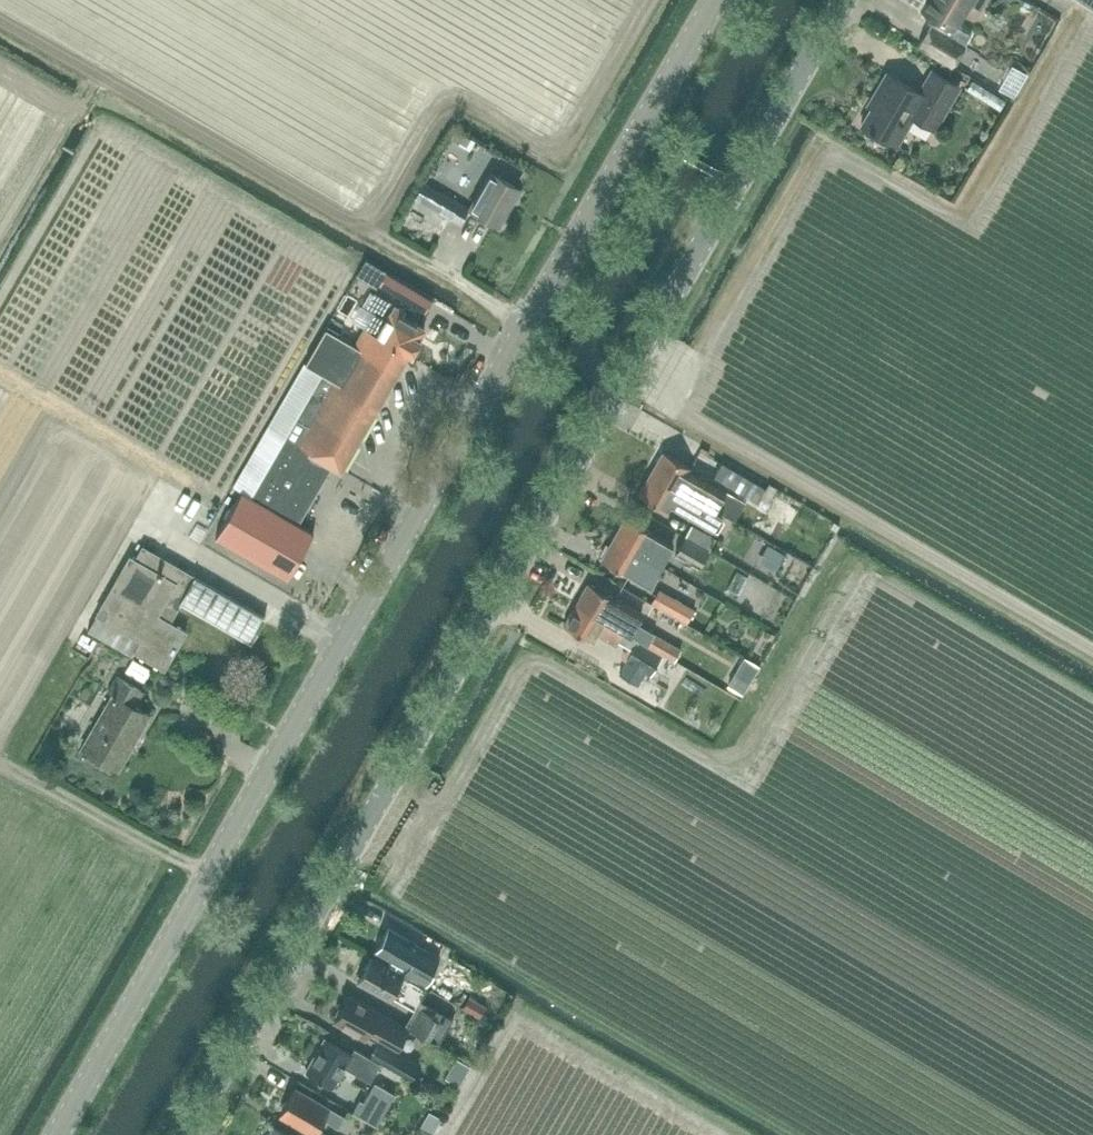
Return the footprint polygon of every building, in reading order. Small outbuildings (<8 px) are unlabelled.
[(971,0),(931,0),(926,8),(944,18),(937,29),(930,25),(919,46),(953,66),(966,45),(965,43),(971,32),(956,24),(971,0)] [(1045,10),(1038,22),(1050,29),(1057,17),(1045,10)] [(936,131),(961,87),(931,69),(918,91),(887,72),(868,104),(871,106),(861,124),(900,145),(914,120),(936,131)] [(519,187),(489,170),(469,206),(500,223),(519,187)] [(426,181),(417,198),(428,205),(451,218),(459,223),(469,206),(426,181)] [(387,271),(379,284),(380,284),(403,298),(425,311),(432,299),(387,271)] [(403,315),(404,313),(407,309),(375,291),(366,308),(373,313),(353,344),(367,352),(377,335),(409,354),(412,355),(422,338),(421,338),(426,329),(403,315)] [(242,489),(215,536),(288,578),(314,533),(297,522),(332,463),(341,468),(409,354),(377,335),(367,352),(353,344),(326,328),(243,471),(234,485),(242,489)] [(727,512),(726,513),(735,519),(744,503),(728,492),(729,491),(693,470),(694,469),(663,450),(652,472),(727,512)] [(766,489),(723,463),(718,473),(760,498),(761,498),(766,489)] [(714,530),(726,513),(727,512),(652,472),(640,493),(668,510),(670,506),(714,530)] [(766,489),(761,498),(768,502),(776,487),(769,483),(766,489)] [(663,565),(677,543),(625,515),(613,537),(663,565)] [(793,517),(785,532),(796,537),(803,522),(793,517)] [(776,540),(784,526),(772,519),(765,533),(776,540)] [(687,534),(711,547),(717,538),(692,524),(687,534)] [(699,568),(711,547),(687,534),(675,554),(699,568)] [(649,587),(663,565),(613,537),(601,559),(649,587)] [(768,543),(757,560),(774,570),(784,552),(768,543)] [(267,617),(197,576),(143,544),(135,556),(131,554),(95,614),(97,614),(88,629),(163,674),(188,630),(172,621),(183,602),(252,641),(267,617)] [(588,581),(576,603),(631,633),(630,635),(640,640),(647,644),(653,632),(637,623),(643,613),(588,581)] [(783,591),(779,598),(790,605),(795,599),(783,591)] [(664,593),(657,606),(685,622),(693,609),(664,593)] [(651,673),(663,654),(646,644),(647,644),(640,640),(630,635),(631,633),(576,603),(564,624),(594,640),(597,635),(617,645),(620,641),(633,650),(627,658),(651,673)] [(653,632),(647,644),(646,644),(663,654),(674,660),(681,647),(654,632),(653,632)] [(744,655),(727,683),(742,692),(759,664),(744,655)] [(133,658),(126,670),(145,680),(152,669),(133,658)] [(694,670),(687,682),(699,689),(706,677),(694,670)] [(135,705),(145,690),(117,673),(107,690),(111,693),(81,746),(111,764),(129,734),(135,738),(150,714),(135,705)] [(201,705),(220,709),(222,697),(204,693),(201,705)] [(387,965),(424,987),(440,957),(421,945),(388,925),(374,950),(390,960),(387,965)] [(424,987),(387,965),(372,957),(358,980),(389,997),(391,994),(415,1007),(406,1024),(410,1027),(409,1027),(443,1046),(458,1019),(442,1011),(440,1016),(419,1005),(429,989),(424,987)] [(406,1024),(404,1026),(348,995),(335,1018),(367,1037),(370,1032),(400,1047),(409,1027),(410,1027),(406,1024)] [(463,1009),(480,1018),(486,1006),(470,997),(463,1009)] [(354,1047),(351,1052),(325,1037),(306,1070),(334,1087),(345,1066),(370,1080),(381,1061),(371,1055),(354,1047)] [(419,1065),(412,1060),(379,1041),(371,1055),(381,1061),(411,1079),(419,1065)] [(361,1100),(354,1112),(377,1125),(382,1117),(396,1095),(376,1082),(364,1102),(361,1100)] [(325,1119),(339,1128),(346,1115),(331,1106),(296,1085),(279,1115),(313,1134),(312,1134),(329,1134),(319,1129),(325,1119)] [(416,1134),(431,1134),(432,1134),(441,1118),(429,1111),(416,1134)] [(274,1124),(268,1134),(292,1134),(274,1124)]
